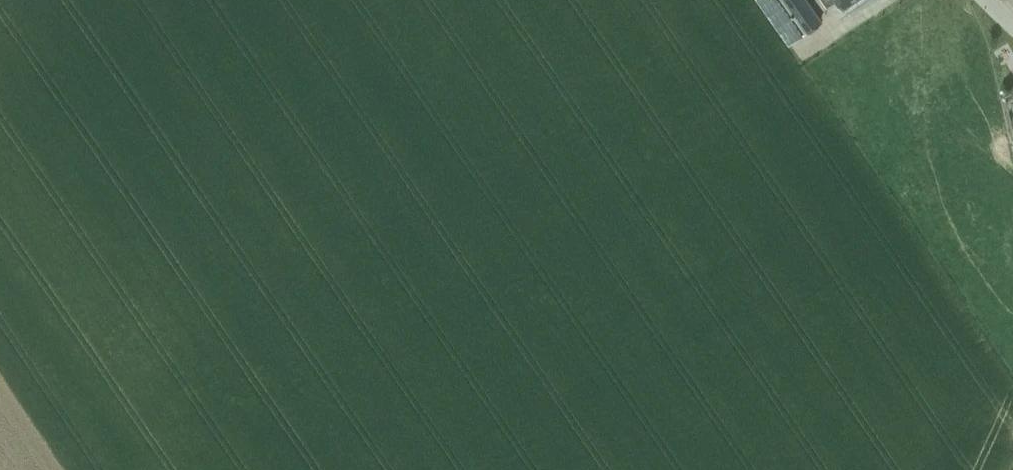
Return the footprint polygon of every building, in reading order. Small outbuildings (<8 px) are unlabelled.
[(821,21),(806,0),(759,0),(789,44),(821,21)]
